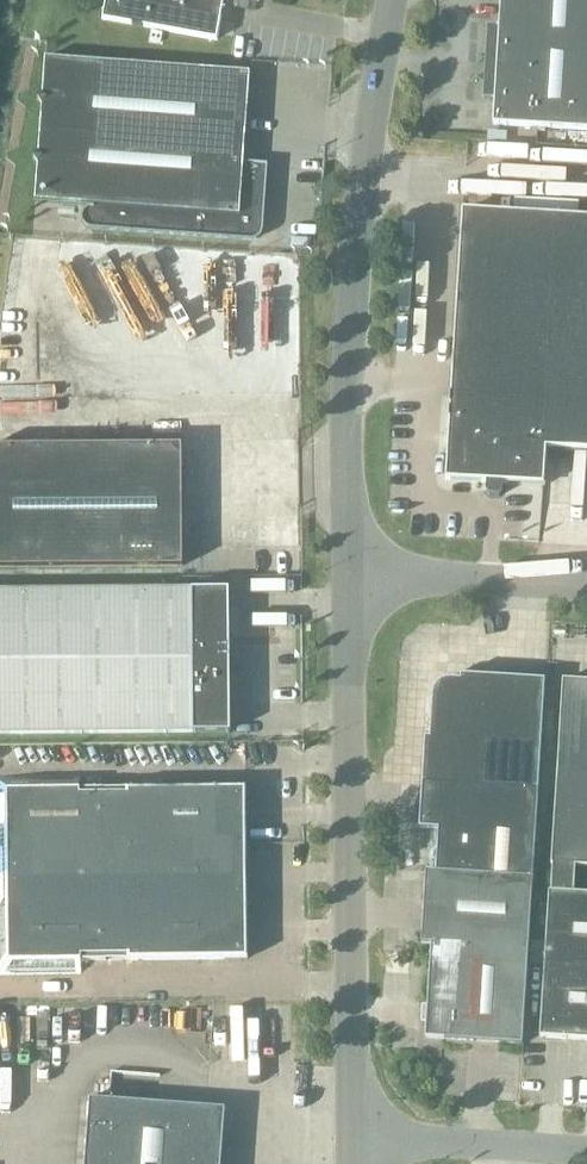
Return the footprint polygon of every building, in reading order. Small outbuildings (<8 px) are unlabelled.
[(103,20),(218,38),(224,0),(107,0),(103,20)] [(488,28),(483,101),(495,102),(494,126),(586,131),(586,0),(501,0),(499,29),(488,28)] [(43,105),(39,154),(34,159),(38,164),(36,201),(94,205),(94,208),(88,209),(84,212),(82,218),(83,223),(87,228),(92,229),(252,241),(257,240),(261,236),(263,231),(268,165),(244,164),(250,73),(46,58),(43,96),(38,100),(43,105)] [(446,481),(544,487),(546,450),(586,452),(586,219),(463,212),(446,481)] [(184,566),(182,446),(0,447),(0,568),(184,566)] [(228,733),(225,590),(0,593),(0,737),(228,733)] [(462,681),(448,680),(446,681),(443,682),(441,684),(439,685),(437,687),(436,689),(435,692),(434,694),(434,697),(431,739),(426,738),(423,787),(425,787),(424,806),(422,806),(420,838),(439,839),(436,872),(427,872),(422,944),(432,945),(426,1039),(523,1045),(545,681),(544,681),(544,683),(525,681),(525,680),(462,676),(462,681)] [(552,866),(554,866),(553,878),(576,880),(577,868),(586,869),(586,683),(564,682),(552,866)] [(80,789),(80,775),(0,776),(0,974),(82,974),(82,961),(249,959),(247,788),(80,789)] [(541,1038),(586,1041),(586,895),(575,895),(576,880),(553,878),(552,894),(550,894),(541,1038)] [(532,942),(531,965),(544,966),(546,943),(532,942)] [(226,1110),(91,1099),(86,1163),(222,1163),(226,1110)]
